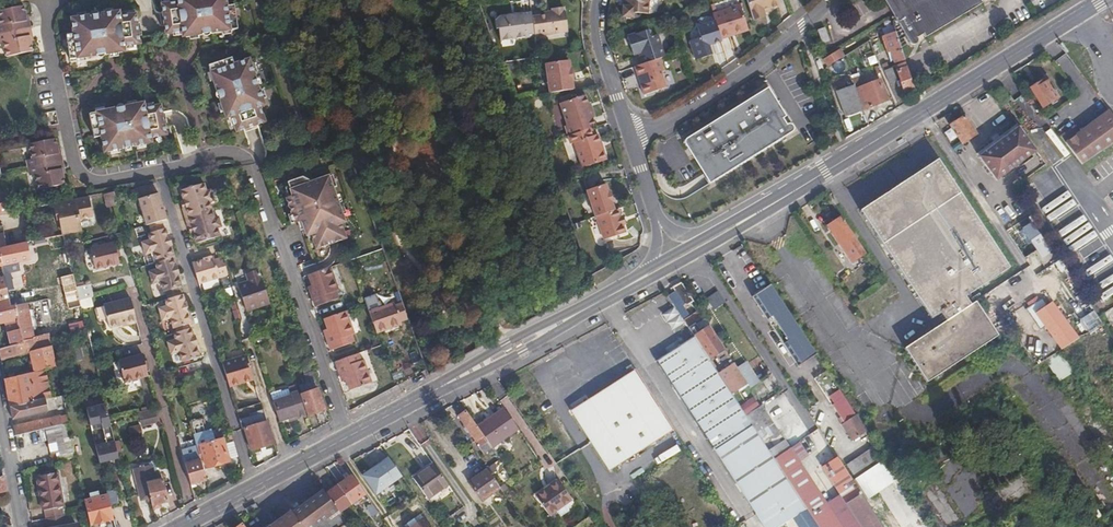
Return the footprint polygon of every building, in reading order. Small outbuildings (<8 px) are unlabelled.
[(236,7),(228,8),(227,0),(178,0),(178,2),(162,4),(162,11),(165,36),(182,34),(183,37),(188,37),(188,34),(198,32),(199,35),(217,33),(238,31),(236,7)] [(649,4),(654,0),(624,0),(624,7),(620,7),(620,18),(632,19),(631,14),(644,15),(649,4)] [(777,0),(746,0),(746,1),(753,20),(764,17),(765,14),(764,11),(769,9),(779,6),(777,0)] [(980,3),(979,0),(882,0),(905,39),(908,43),(910,44),(914,43),(915,42),(917,37),(920,35),(924,38),(980,3)] [(745,31),(743,27),(747,26),(740,5),(712,14),(714,21),(719,35),(732,31),(734,34),(745,31)] [(28,36),(22,37),(19,22),(25,21),(24,16),(22,6),(0,11),(0,43),(3,43),(6,57),(31,52),(30,43),(28,36)] [(567,30),(564,6),(551,8),(551,10),(552,13),(544,14),(531,16),(533,34),(567,30)] [(990,26),(1001,19),(993,8),(983,14),(990,26)] [(533,34),(531,16),(530,11),(514,13),(515,15),(508,16),(507,14),(499,15),(497,16),(493,17),(495,27),(497,26),(498,36),(513,34),(514,37),(533,34)] [(140,47),(137,26),(136,21),(137,21),(136,17),(120,19),(119,14),(93,18),(71,21),(73,36),(66,37),(69,61),(109,56),(108,53),(120,51),(120,54),(125,54),(125,49),(140,47)] [(33,43),(27,15),(24,16),(25,21),(19,22),(22,37),(28,36),(30,43),(33,43)] [(719,35),(714,21),(697,27),(700,38),(688,42),(695,62),(711,56),(708,46),(712,45),(721,42),(720,39),(719,35)] [(904,58),(895,31),(893,26),(883,29),(894,61),(904,58)] [(826,28),(820,31),(824,45),(831,43),(826,28)] [(663,58),(655,34),(650,37),(646,30),(626,36),(632,55),(636,54),(640,53),(642,57),(644,63),(659,59),(663,58)] [(720,39),(734,34),(732,31),(719,35),(720,39)] [(880,53),(875,38),(869,41),(874,55),(880,53)] [(840,59),(837,52),(836,52),(822,61),(820,63),(822,71),(840,59)] [(664,88),(660,73),(662,72),(659,59),(644,63),(633,67),(636,75),(639,75),(642,84),(639,85),(642,95),(664,88)] [(233,60),(210,68),(223,105),(226,104),(229,115),(227,116),(228,121),(233,120),(238,135),(266,125),(261,110),(266,109),(258,86),(250,62),(236,67),(233,60)] [(571,81),(570,80),(568,70),(570,69),(569,61),(546,64),(550,93),(573,90),(572,84),(571,81)] [(899,78),(897,71),(895,65),(889,67),(883,70),(888,82),(899,78)] [(914,90),(906,67),(897,71),(899,78),(904,94),(914,90)] [(887,100),(882,87),(881,87),(878,80),(861,85),(858,76),(851,79),(852,82),(862,109),(887,100)] [(1046,77),(1030,87),(1042,107),(1058,97),(1046,77)] [(862,109),(852,82),(836,87),(845,115),(862,109)] [(787,125),(784,120),(787,118),(777,100),(779,99),(775,92),(772,94),(769,89),(748,102),(775,145),(793,133),(795,130),(795,127),(793,125),(791,125),(787,125)] [(595,127),(584,95),(560,103),(568,126),(565,127),(568,136),(590,128),(595,127)] [(723,176),(775,145),(748,102),(696,133),(723,176)] [(101,138),(103,154),(152,145),(151,140),(166,137),(161,108),(146,111),(145,105),(140,106),(140,110),(129,112),(129,108),(98,114),(90,116),(89,116),(93,139),(101,138)] [(1112,144),(1112,116),(1109,111),(1078,134),(1073,127),(1060,137),(1083,167),(1112,144)] [(965,116),(951,125),(963,143),(977,134),(965,116)] [(996,180),(1037,150),(1016,123),(999,136),(1002,139),(996,143),(993,140),(976,154),(996,180)] [(606,161),(602,147),(599,148),(595,135),(593,136),(590,128),(568,136),(571,144),(574,144),(582,169),(606,161)] [(723,176),(696,133),(687,139),(685,141),(686,145),(688,147),(690,148),(694,147),(712,182),(723,176)] [(62,174),(61,168),(56,169),(53,156),(57,156),(56,149),(54,139),(49,140),(29,144),(32,159),(28,160),(31,177),(36,176),(39,190),(64,185),(62,174)] [(65,173),(59,148),(56,149),(57,156),(53,156),(56,169),(61,168),(62,174),(65,173)] [(899,348),(921,382),(993,336),(970,302),(966,305),(961,297),(1006,268),(936,161),(858,211),(928,319),(936,313),(941,321),(899,348)] [(344,222),(327,176),(311,182),(302,178),(288,183),(293,197),(286,200),(294,224),(305,220),(312,239),(315,249),(345,238),(339,223),(344,222)] [(212,200),(209,191),(206,192),(203,184),(199,185),(207,211),(211,210),(208,201),(212,200)] [(207,211),(199,185),(179,191),(185,208),(181,209),(184,218),(207,211)] [(614,211),(612,204),(614,203),(610,191),(608,192),(605,185),(586,191),(595,217),(597,217),(614,211)] [(160,203),(157,193),(138,199),(145,225),(146,224),(160,220),(165,219),(163,211),(160,203)] [(92,216),(89,196),(84,197),(55,203),(57,214),(60,213),(61,218),(62,230),(81,227),(79,218),(92,216)] [(9,212),(7,203),(0,204),(0,214),(9,212)] [(1078,209),(1051,222),(1062,245),(1089,232),(1078,209)] [(220,226),(217,217),(214,219),(211,210),(207,211),(215,237),(219,236),(216,227),(220,226)] [(624,229),(623,226),(621,226),(619,219),(620,216),(617,210),(614,211),(597,217),(604,241),(625,234),(624,229)] [(215,237),(207,211),(184,218),(187,228),(190,227),(195,243),(215,237)] [(865,252),(841,217),(828,227),(851,262),(865,252)] [(163,229),(160,220),(146,224),(149,233),(163,229)] [(312,239),(305,220),(294,224),(295,225),(302,222),(306,232),(303,234),(305,242),(312,239)] [(1045,245),(1031,224),(1023,229),(1041,256),(1052,248),(1049,242),(1045,245)] [(174,257),(171,249),(173,248),(171,240),(169,240),(165,228),(163,229),(149,233),(148,233),(151,244),(142,247),(146,260),(154,257),(156,262),(172,258),(174,257)] [(15,244),(6,246),(0,248),(0,254),(2,265),(7,264),(18,261),(15,244)] [(89,250),(94,269),(117,263),(112,244),(89,250)] [(1112,282),(1112,262),(1105,250),(1081,267),(1099,292),(1112,282)] [(227,275),(221,257),(213,259),(212,257),(210,258),(209,256),(203,258),(203,259),(191,263),(198,284),(227,275)] [(181,288),(177,275),(179,274),(177,266),(175,266),(172,258),(156,262),(154,263),(156,270),(148,272),(152,285),(160,282),(163,293),(165,292),(178,288),(181,288)] [(839,270),(831,258),(826,261),(834,274),(839,270)] [(11,287),(7,264),(2,265),(3,270),(5,279),(7,288),(11,287)] [(337,290),(330,269),(309,277),(312,285),(314,290),(310,291),(315,306),(337,298),(335,291),(337,290)] [(269,303),(259,270),(246,273),(248,281),(238,284),(246,310),(269,303)] [(5,279),(0,280),(0,302),(9,300),(7,288),(5,279)] [(721,342),(700,311),(691,317),(683,306),(684,305),(686,305),(691,303),(694,308),(697,306),(681,281),(672,287),(675,292),(668,296),(688,327),(695,337),(705,353),(721,342)] [(818,354),(771,283),(754,295),(800,365),(818,354)] [(93,298),(90,285),(76,289),(79,301),(90,299),(93,298)] [(181,296),(178,288),(165,292),(167,300),(181,296)] [(725,303),(717,291),(706,298),(714,310),(725,303)] [(185,305),(182,296),(181,296),(167,300),(164,301),(166,309),(158,311),(162,324),(170,321),(173,331),(175,330),(188,326),(191,326),(187,313),(189,312),(186,304),(185,305)] [(1033,318),(1040,330),(1057,319),(1042,296),(1031,304),(1039,315),(1033,318)] [(136,322),(129,298),(102,305),(108,327),(125,322),(125,324),(136,322)] [(92,307),(90,299),(79,301),(81,310),(92,307)] [(9,300),(0,302),(0,309),(11,306),(9,300)] [(29,317),(26,303),(16,305),(23,341),(34,339),(31,326),(29,317)] [(408,319),(402,304),(395,306),(394,304),(369,312),(377,333),(401,324),(400,322),(408,319)] [(16,305),(11,306),(0,309),(0,323),(7,322),(12,345),(24,343),(23,341),(16,305)] [(353,341),(350,334),(353,333),(344,310),(324,318),(327,328),(329,333),(325,334),(330,349),(353,341)] [(1102,324),(1093,310),(1080,320),(1088,333),(1102,324)] [(136,326),(121,328),(122,337),(138,335),(136,326)] [(190,331),(188,326),(175,330),(176,333),(172,334),(173,336),(190,331)] [(198,346),(195,337),(193,338),(191,330),(190,331),(173,336),(175,342),(167,345),(171,357),(178,355),(181,365),(199,359),(196,347),(198,346)] [(36,350),(52,346),(51,341),(50,335),(34,339),(36,350)] [(725,384),(718,372),(705,353),(695,337),(656,361),(692,416),(730,391),(725,384)] [(36,350),(34,339),(23,341),(24,343),(0,348),(0,351),(2,359),(27,353),(36,350)] [(57,368),(52,346),(36,350),(27,353),(29,363),(33,362),(35,372),(45,370),(57,368)] [(1074,372),(1060,350),(1046,359),(1059,381),(1074,372)] [(370,382),(362,359),(359,359),(356,352),(334,360),(340,376),(344,375),(346,380),(350,389),(370,382)] [(118,360),(124,382),(147,377),(142,354),(118,360)] [(246,355),(245,356),(222,363),(225,375),(229,387),(243,383),(241,379),(251,376),(252,376),(246,355)] [(326,409),(308,359),(300,362),(308,384),(299,387),(301,394),(309,415),(326,409)] [(741,374),(734,362),(718,372),(725,384),(732,380),(741,374)] [(805,367),(809,378),(823,374),(819,362),(805,367)] [(672,427),(633,366),(569,408),(608,469),(672,427)] [(50,398),(45,370),(35,372),(5,378),(11,406),(45,398),(50,397),(50,398)] [(742,395),(732,380),(725,384),(730,391),(736,400),(742,396),(742,395)] [(306,417),(297,389),(296,386),(287,389),(290,397),(272,403),(273,407),(278,424),(296,419),(297,420),(306,417)] [(736,400),(730,391),(692,416),(713,447),(750,423),(736,400)] [(764,408),(754,393),(750,395),(748,392),(742,395),(742,396),(754,414),(764,408)] [(852,440),(866,430),(844,396),(832,404),(842,420),(840,422),(852,440)] [(13,419),(48,410),(45,398),(11,406),(13,419)] [(117,452),(109,420),(104,402),(86,406),(91,427),(102,425),(105,440),(95,442),(99,459),(117,454),(117,452)] [(160,420),(157,408),(136,413),(139,425),(160,420)] [(516,429),(503,409),(477,427),(484,436),(491,447),(516,429)] [(263,410),(255,412),(256,416),(242,420),(251,451),(273,445),(266,422),(263,410)] [(477,427),(465,411),(457,416),(484,454),(492,448),(491,447),(484,436),(477,427)] [(73,445),(67,414),(60,415),(62,424),(57,425),(62,451),(70,450),(72,458),(75,457),(73,445)] [(57,425),(62,424),(60,415),(15,426),(17,436),(57,425)] [(229,461),(222,440),(214,442),(211,435),(206,436),(201,419),(189,422),(194,440),(196,447),(199,459),(203,458),(205,468),(229,461)] [(764,443),(750,423),(713,447),(726,468),(764,443)] [(129,428),(131,436),(139,435),(138,427),(129,428)] [(774,460),(764,443),(726,468),(739,489),(777,464),(774,460)] [(844,462),(853,475),(879,459),(870,445),(844,462)] [(199,459),(196,447),(181,451),(185,467),(191,485),(205,481),(199,459)] [(791,449),(774,460),(777,464),(791,485),(805,506),(807,510),(818,526),(842,526),(791,449)] [(72,458),(70,450),(62,451),(64,460),(72,458)] [(400,476),(387,456),(364,471),(377,491),(400,476)] [(837,457),(822,467),(861,526),(883,526),(837,457)] [(447,484),(433,463),(412,478),(427,498),(447,484)] [(753,510),(791,485),(777,464),(739,489),(753,510)] [(150,465),(134,468),(141,500),(146,499),(147,504),(152,503),(152,504),(161,502),(168,500),(162,470),(152,472),(150,465)] [(481,502),(500,488),(487,469),(468,483),(481,502)] [(64,505),(58,478),(57,473),(50,474),(56,509),(47,511),(48,518),(65,515),(63,506),(64,505)] [(56,509),(50,474),(37,477),(44,508),(44,509),(46,509),(47,511),(56,509)] [(378,513),(352,476),(338,487),(351,505),(360,499),(374,517),(378,513)] [(536,496),(549,514),(572,499),(559,480),(536,496)] [(805,506),(791,485),(753,510),(764,526),(772,526),(805,506)] [(351,505),(338,487),(325,495),(338,512),(339,514),(351,505)] [(898,526),(904,526),(909,525),(891,487),(881,492),(898,526)] [(338,512),(325,495),(323,492),(312,499),(328,520),(338,512)] [(113,520),(108,496),(99,497),(98,493),(89,494),(90,500),(85,501),(90,525),(113,520)] [(312,499),(291,513),(301,526),(318,526),(328,520),(312,499)] [(807,510),(805,506),(772,526),(779,526),(807,510)] [(290,511),(282,517),(290,526),(301,526),(291,513),(290,511)] [(421,514),(400,526),(430,526),(421,514)] [(77,524),(67,526),(65,515),(48,518),(50,526),(77,526),(77,524)] [(282,517),(269,526),(290,526),(282,517)]
